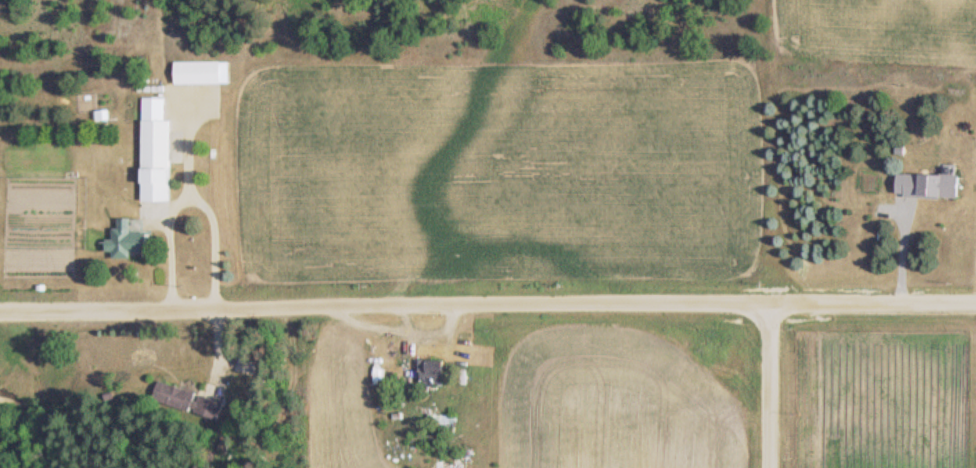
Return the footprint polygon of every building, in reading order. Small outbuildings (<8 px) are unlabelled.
[(219,85),(219,61),(169,61),(169,85),(219,85)] [(135,201),(166,201),(167,121),(162,121),(163,98),(137,97),(135,201)] [(899,196),(954,198),(955,174),(899,173),(899,196)] [(109,258),(125,258),(125,253),(141,252),(141,232),(127,232),(127,218),(108,218),(109,258)] [(415,381),(443,381),(443,360),(415,360),(415,381)] [(152,405),(215,416),(219,397),(155,385),(152,405)] [(451,431),(452,416),(423,415),(423,430),(451,431)]
